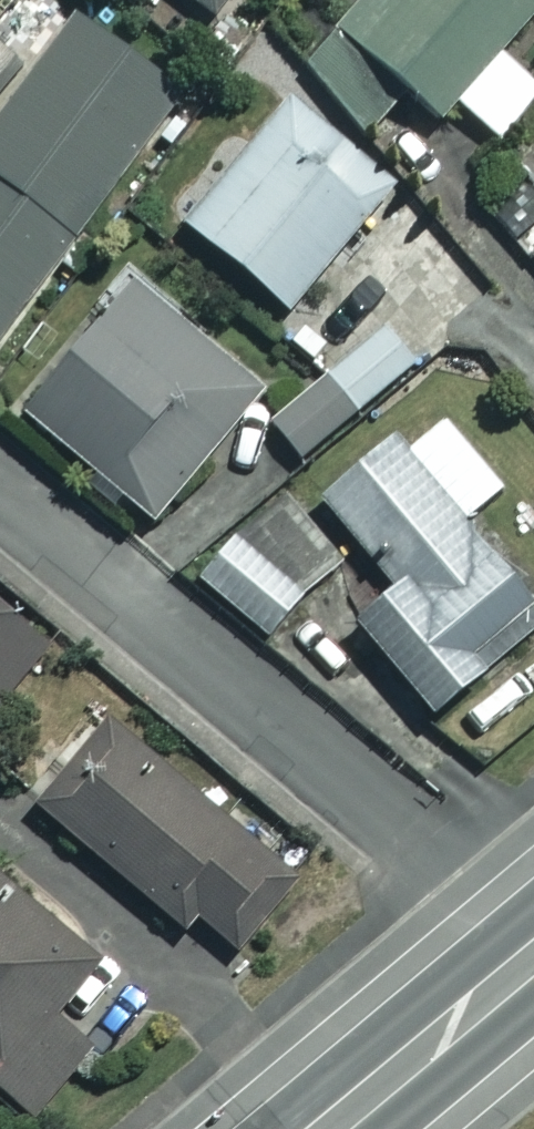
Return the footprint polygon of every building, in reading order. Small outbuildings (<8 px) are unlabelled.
[(195,12),(205,0),(181,0),(195,12)] [(347,32),(435,115),(451,98),(494,138),(533,95),(533,83),(495,46),(533,4),(533,0),(377,0),(347,32)] [(74,16),(27,75),(0,53),(0,321),(178,99),(74,16)] [(388,179),(283,96),(182,223),(287,307),(388,179)] [(524,251),(533,263),(533,242),(524,251)] [(259,388),(129,279),(19,410),(149,519),(259,388)] [(416,355),(384,318),(268,419),(300,456),(416,355)] [(432,405),(319,497),(387,581),(347,614),(426,710),(533,622),(533,611),(459,519),(498,487),(432,405)] [(335,565),(276,500),(197,571),(256,637),(335,565)] [(0,605),(0,694),(43,638),(0,605)] [(103,720),(34,807),(187,927),(196,916),(236,947),(295,871),(103,720)] [(0,871),(0,1082),(30,1110),(88,1046),(48,1010),(96,958),(0,871)]
